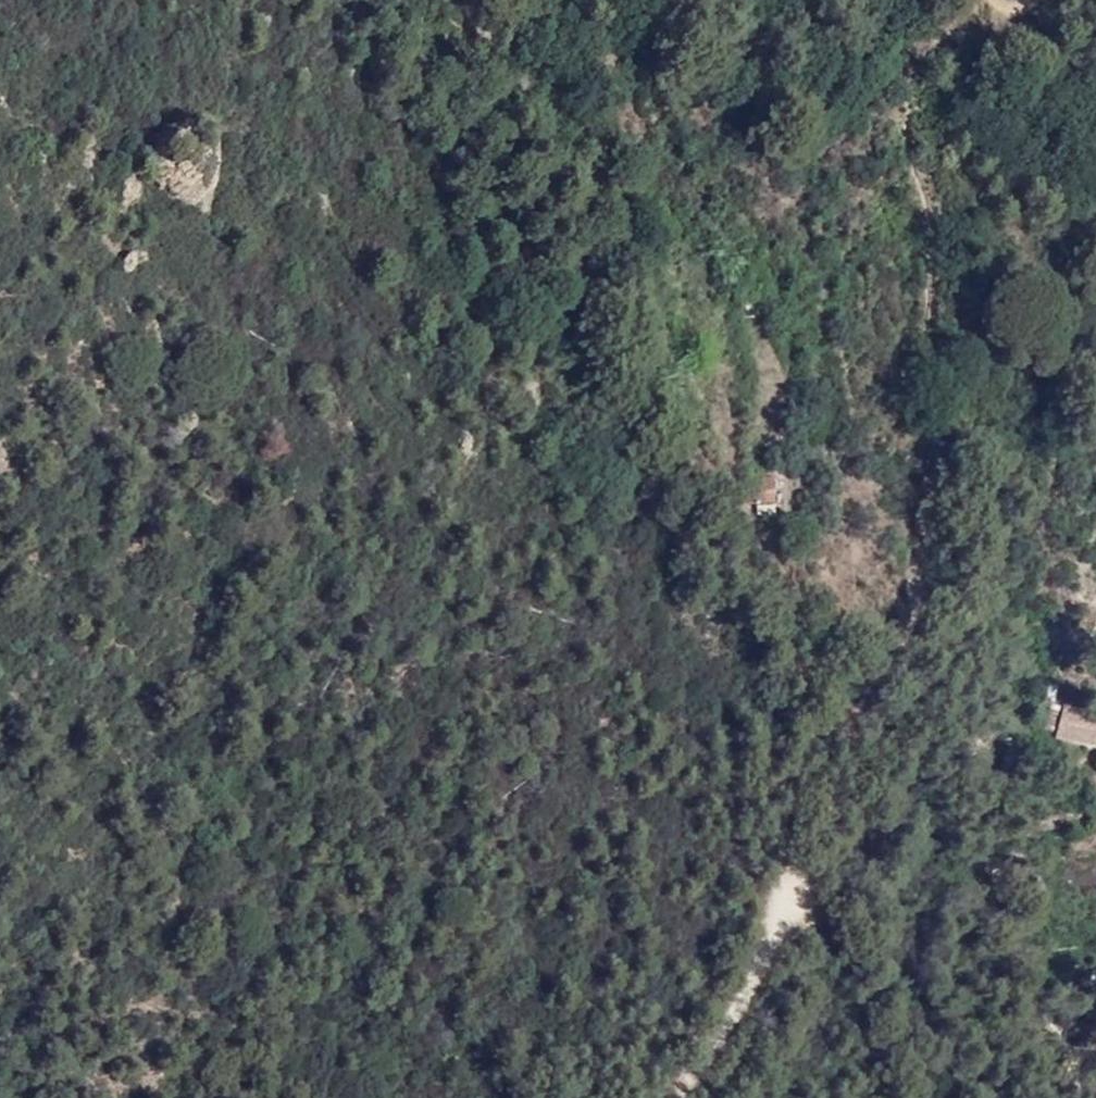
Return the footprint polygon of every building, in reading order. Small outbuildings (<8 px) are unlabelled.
[(1095,745),(1095,714),(1068,707),(1060,736),(1095,745)]
